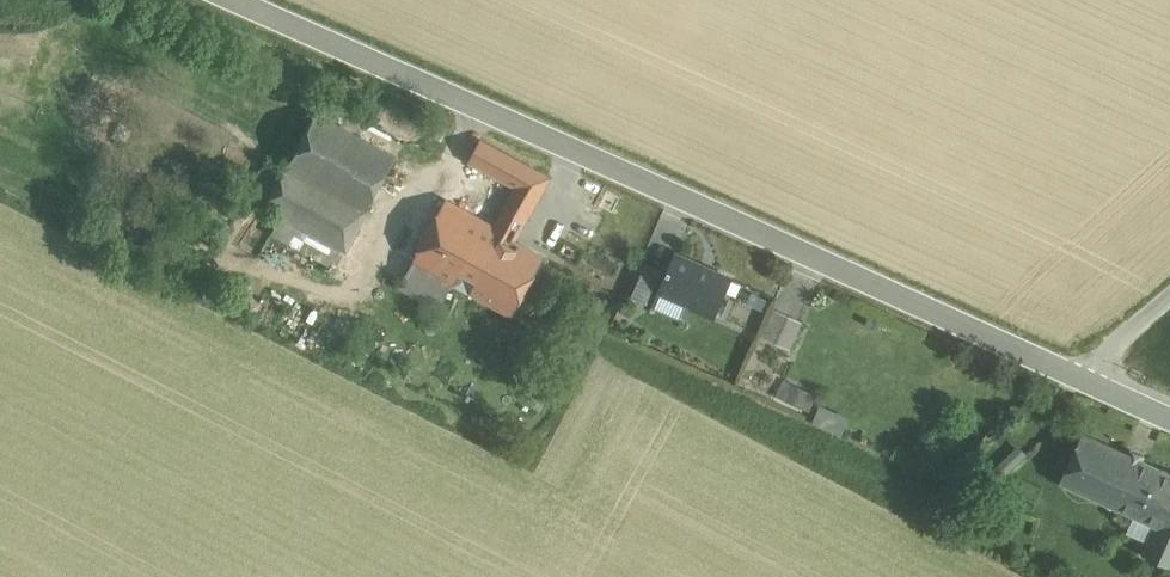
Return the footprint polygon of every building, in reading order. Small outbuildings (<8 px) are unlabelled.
[(396,157),(315,113),(285,167),(366,211),(396,157)] [(550,178),(481,140),(468,164),(517,187),(505,207),(527,219),(550,178)] [(284,170),(265,160),(245,195),(264,206),(284,170)] [(366,211),(285,167),(284,170),(264,206),(280,215),(341,248),(345,250),(366,211)] [(493,229),(446,203),(415,262),(456,284),(472,293),(503,235),(493,229)] [(527,219),(505,207),(493,229),(503,235),(514,240),(527,219)] [(341,248),(280,215),(270,232),(331,265),(341,248)] [(514,240),(503,235),(472,293),(513,315),(544,257),(514,240)] [(712,269),(676,254),(659,293),(714,317),(731,277),(712,269)] [(456,284),(415,262),(402,286),(443,308),(456,284)] [(646,263),(632,296),(647,302),(661,270),(646,263)] [(802,321),(776,309),(763,337),(789,348),(802,321)] [(812,413),(820,395),(785,379),(777,397),(812,413)] [(845,435),(853,418),(824,406),(817,422),(845,435)] [(1142,460),(1144,456),(1131,449),(1129,454),(1084,434),(1062,481),(1136,515),(1157,525),(1149,541),(1144,553),(1169,565),(1169,473),(1142,460)] [(1157,525),(1136,515),(1128,532),(1149,541),(1157,525)]
